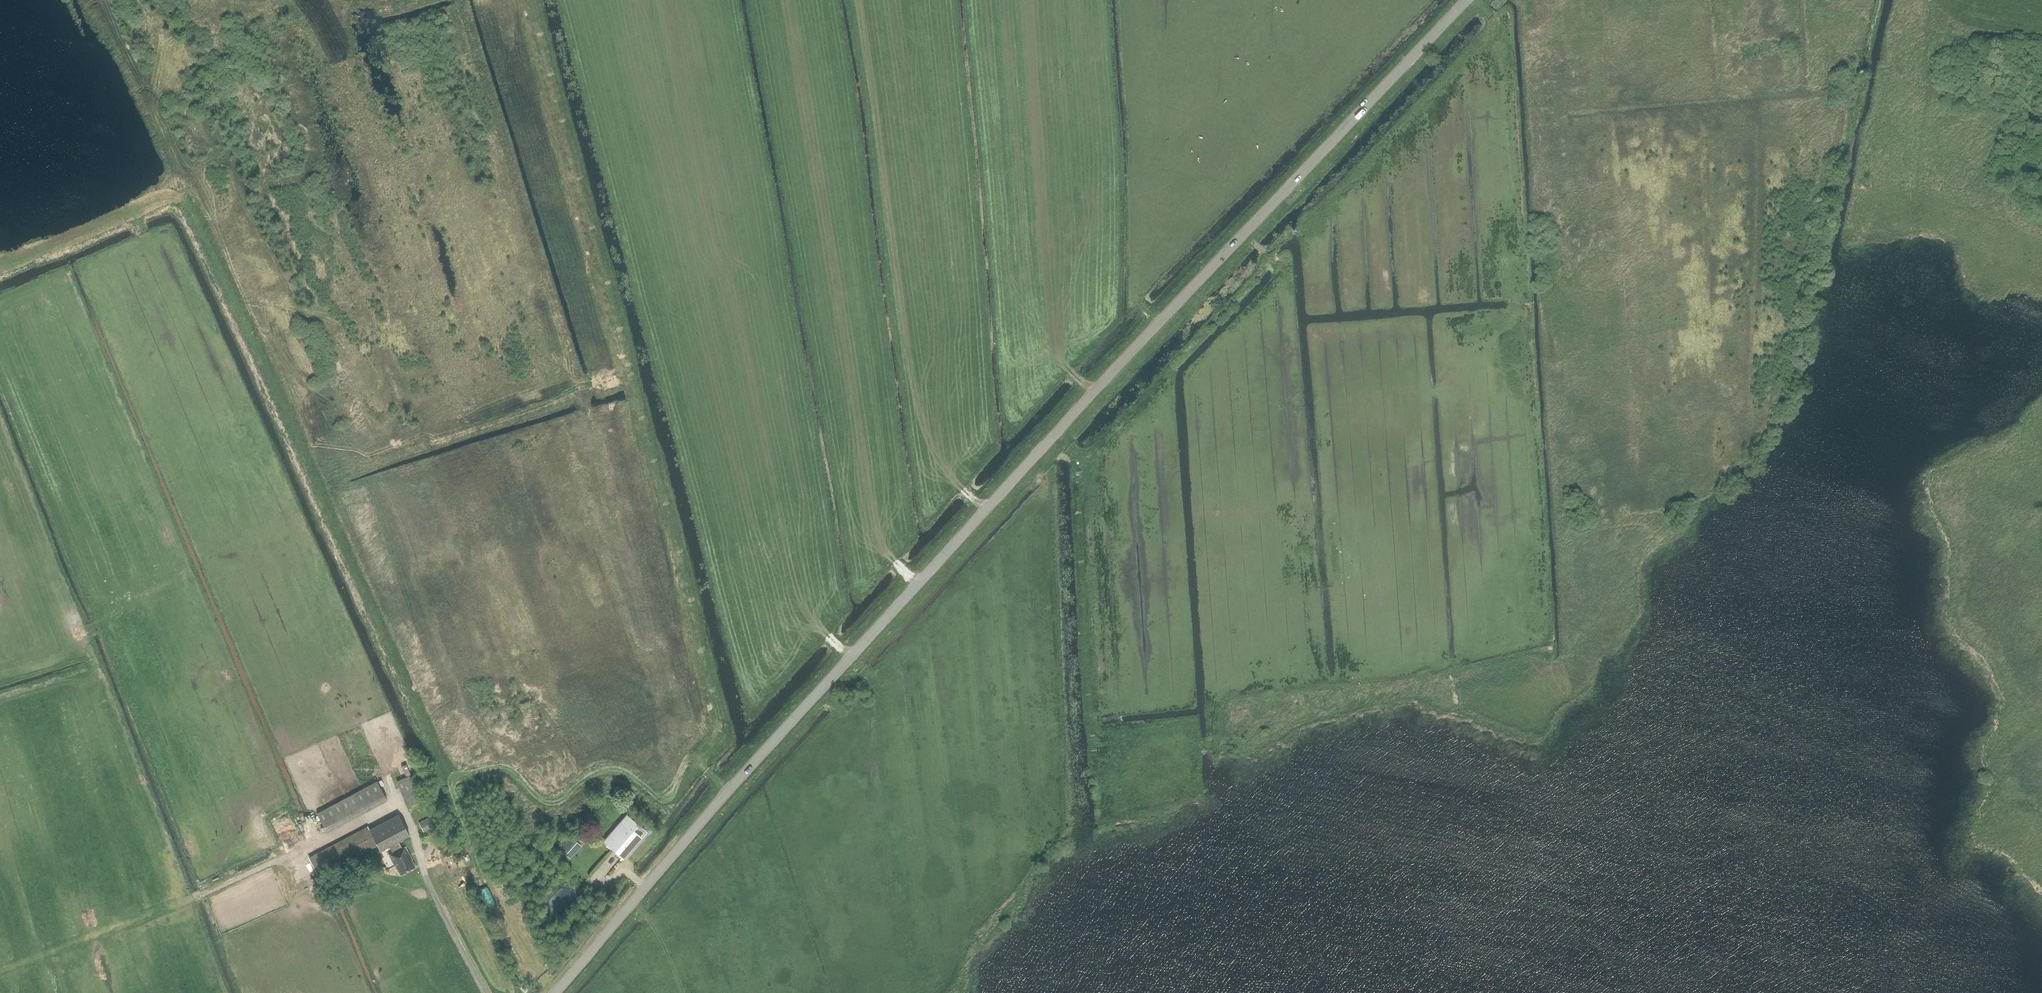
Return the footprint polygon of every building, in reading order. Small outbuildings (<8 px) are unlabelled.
[(420,793),(412,775),(397,782),(405,799),(420,793)] [(328,833),(388,800),(377,781),(317,813),(328,833)] [(319,876),(378,845),(381,851),(390,847),(393,853),(390,855),(400,875),(416,866),(406,846),(403,848),(400,842),(410,836),(398,814),(370,830),(368,826),(310,857),(319,876)] [(430,817),(420,823),(424,832),(435,827),(430,817)] [(635,825),(628,818),(612,837),(609,840),(616,846),(612,851),(621,859),(620,860),(642,834),(639,838),(630,830),(635,825)] [(581,847),(571,837),(565,843),(576,853),(581,847)] [(505,926),(488,886),(479,890),(496,929),(505,926)] [(519,903),(517,895),(509,897),(512,907),(516,906),(516,903),(519,903)]
